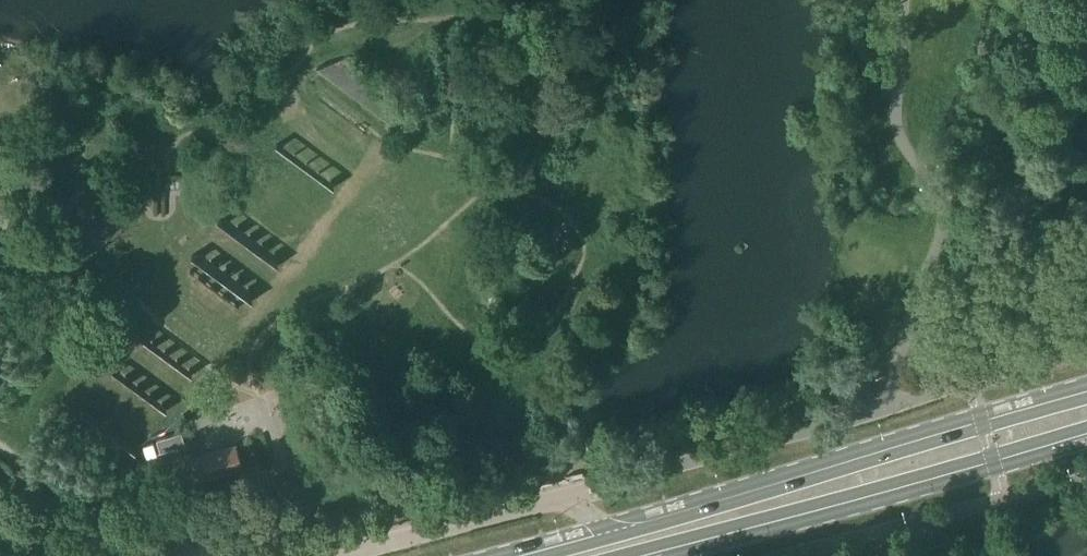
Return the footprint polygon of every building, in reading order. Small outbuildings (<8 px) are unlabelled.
[(326,69),(390,119),(402,104),(338,53),(326,69)] [(173,464),(180,486),(243,467),(236,445),(197,457),(173,464)]
